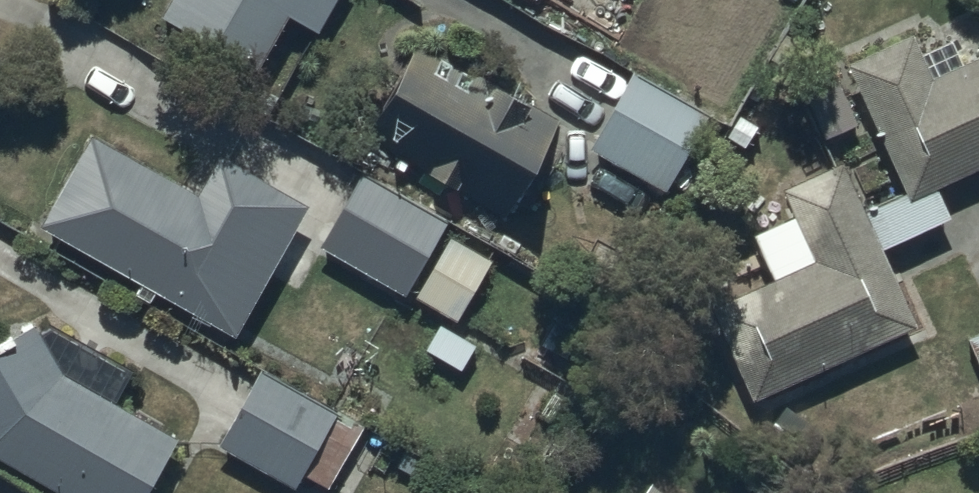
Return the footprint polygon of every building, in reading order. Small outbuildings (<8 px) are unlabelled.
[(163,9),(260,61),(288,11),(319,28),(334,0),(168,0),(163,9)] [(920,47),(911,29),(844,60),(903,186),(863,205),(839,154),(779,182),(812,254),(711,300),(755,394),(914,320),(880,245),(948,213),(933,181),(978,160),(978,20),(920,47)] [(724,59),(681,33),(654,78),(634,66),(589,141),(662,184),(706,110),(697,105),(724,59)] [(557,119),(414,44),(361,144),(504,219),(557,119)] [(307,198),(219,150),(198,188),(89,128),(40,219),(144,276),(137,287),(151,295),(156,286),(236,329),(307,198)] [(446,216),(360,167),(319,242),(404,290),(446,216)] [(494,254),(450,230),(417,289),(461,314),(494,254)] [(50,322),(49,322),(44,332),(37,320),(0,337),(0,455),(66,492),(143,492),(178,430),(114,394),(130,367),(50,322)] [(362,424),(263,366),(219,443),(295,487),(305,471),(327,484),(362,424)] [(646,478),(635,492),(668,492),(646,478)]
